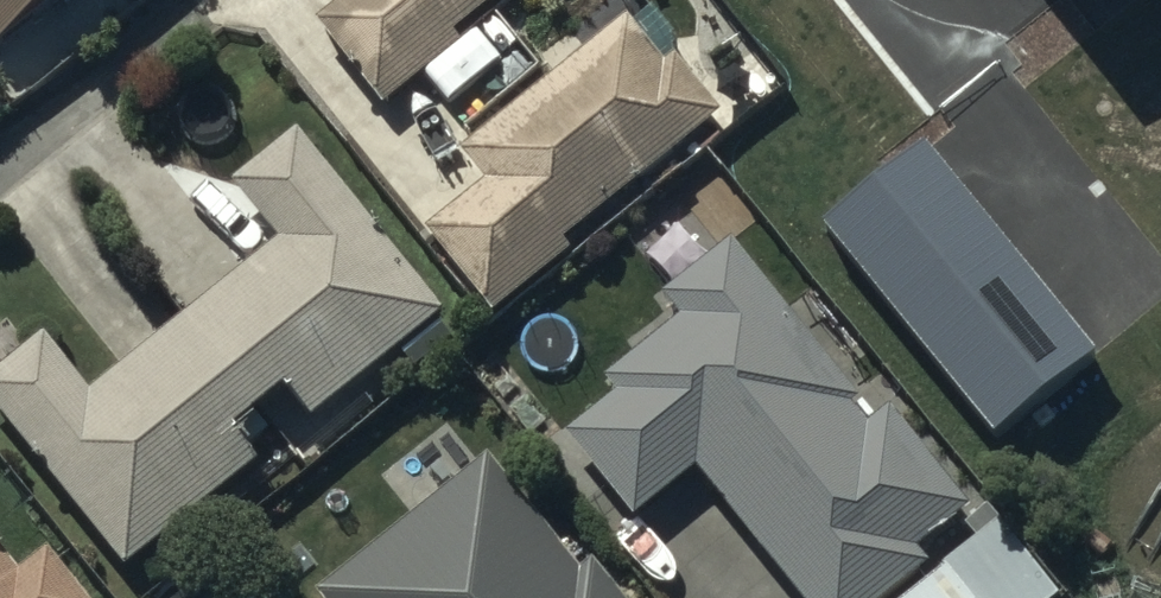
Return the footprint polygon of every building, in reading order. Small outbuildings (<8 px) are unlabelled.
[(56,0),(0,0),(0,45),(56,0)] [(316,23),(382,107),(463,43),(455,33),(498,0),(345,0),(316,23)] [(462,156),(486,184),(426,232),(494,317),(572,254),(565,245),(722,115),(675,58),(665,66),(627,20),(462,156)] [(281,242),(91,393),(43,336),(0,371),(0,413),(127,571),(259,462),(235,432),(285,391),(312,422),(444,315),(296,132),(233,184),(281,242)] [(926,133),(820,216),(993,428),(1093,345),(926,133)] [(795,597),(888,597),(925,568),(913,554),(970,508),(889,407),(864,426),(849,408),(857,402),(727,240),(658,295),(678,320),(602,381),(615,397),(566,436),(636,521),(694,473),(795,597)] [(487,462),(319,595),(321,597),(623,597),(596,564),(582,575),(490,459),(487,462)] [(997,524),(941,566),(945,573),(911,597),(1052,597),(997,524)] [(50,551),(20,573),(0,548),(0,597),(87,597),(50,551)]
